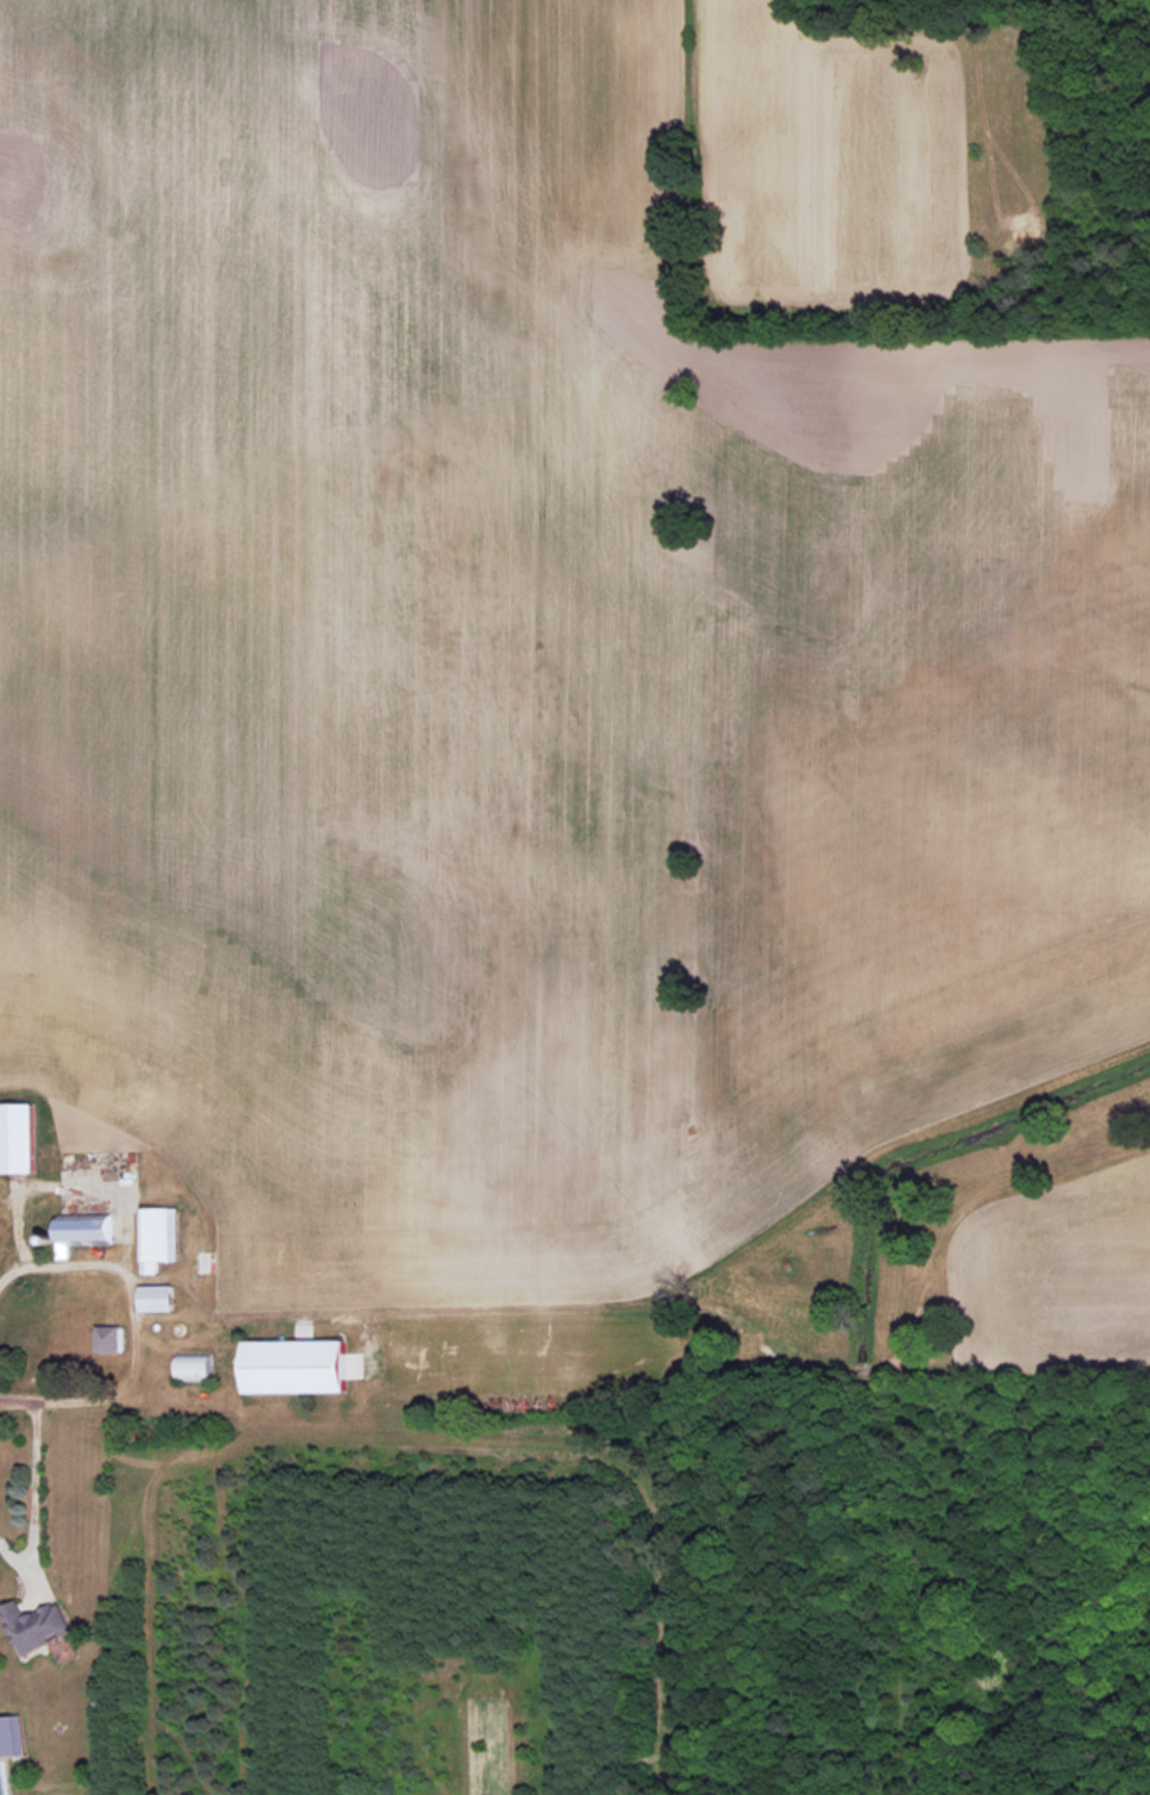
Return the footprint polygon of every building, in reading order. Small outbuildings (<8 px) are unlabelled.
[(0,1104),(0,1173),(34,1172),(33,1103),(0,1104)] [(142,1274),(159,1274),(159,1261),(178,1261),(178,1207),(141,1208),(142,1274)] [(69,1245),(113,1244),(112,1214),(60,1215),(60,1259),(69,1259),(69,1245)] [(175,1285),(141,1286),(141,1311),(175,1311),(175,1285)] [(122,1326),(97,1326),(97,1353),(122,1352),(122,1326)] [(247,1393),(347,1392),(346,1340),(246,1341),(247,1393)] [(178,1355),(178,1380),(212,1380),(212,1354),(178,1355)] [(23,1655),(74,1631),(60,1602),(27,1617),(19,1600),(2,1608),(23,1655)] [(0,1717),(0,1757),(25,1756),(22,1715),(0,1717)]
